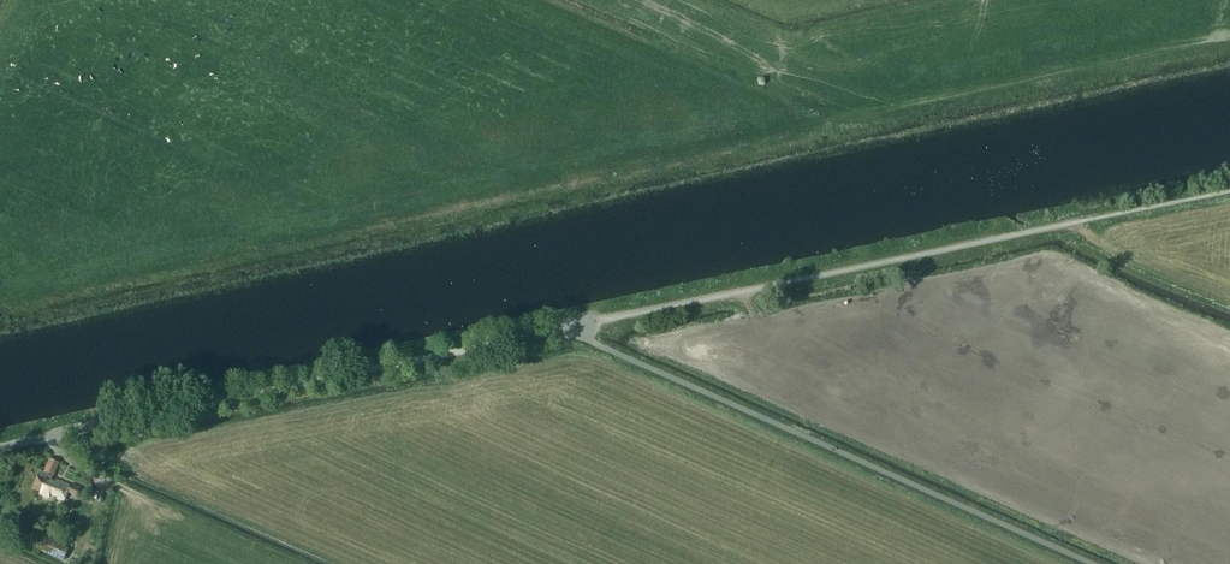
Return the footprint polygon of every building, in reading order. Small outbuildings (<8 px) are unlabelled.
[(45,471),(39,469),(32,488),(41,491),(41,493),(50,496),(50,494),(64,500),(68,490),(77,493),(80,485),(71,482),(71,484),(51,477),(58,461),(50,458),(45,471)] [(38,550),(43,552),(42,553),(51,557),(52,555),(64,561),(69,548),(44,537),(38,550)]
